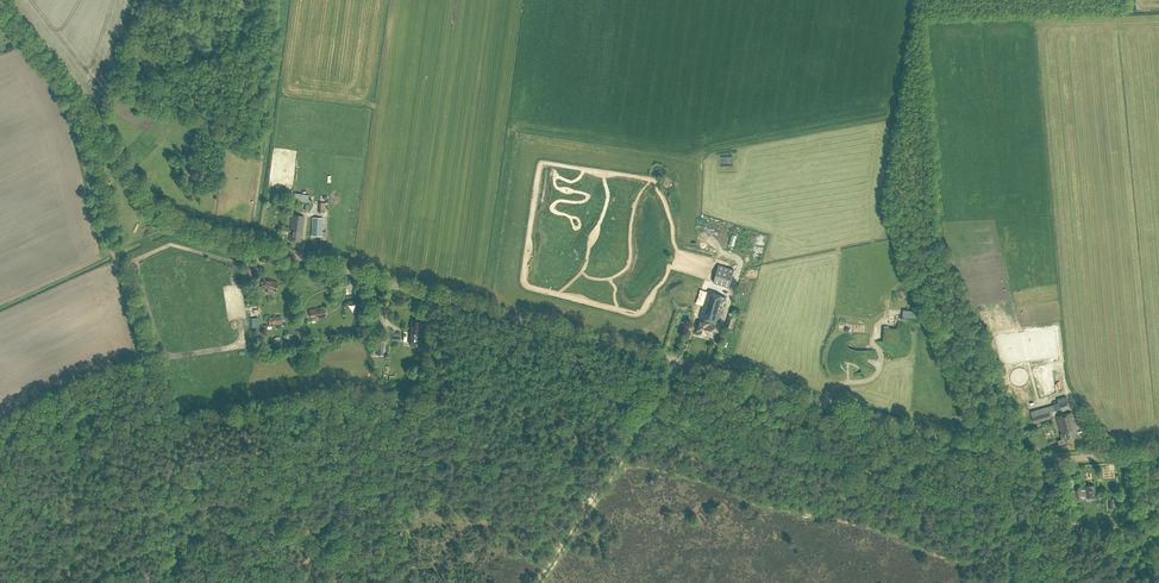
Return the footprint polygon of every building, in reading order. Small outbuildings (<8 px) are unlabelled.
[(308,202),(309,196),(309,195),(297,193),(297,194),(296,200),(308,202)] [(289,241),(300,242),(303,216),(292,215),(289,241)] [(313,217),(312,235),(322,236),(322,218),(313,217)] [(158,222),(147,226),(149,233),(160,229),(158,222)] [(714,283),(729,288),(734,271),(719,266),(714,283)] [(259,286),(268,289),(267,293),(272,295),(274,290),(275,291),(278,283),(262,278),(259,286)] [(697,332),(702,334),(705,335),(711,337),(712,335),(716,323),(717,323),(718,318),(719,318),(723,306),(722,306),(723,301),(725,301),(726,297),(708,291),(704,303),(701,313),(699,318),(706,320),(705,321),(705,322),(701,320),(700,323),(700,324),(697,323),(695,328),(698,329),(697,332)] [(318,318),(325,317),(324,310),(317,311),(317,309),(309,310),(311,317),(318,316),(318,318)] [(268,318),(269,325),(281,323),(280,316),(268,318)] [(729,317),(727,320),(725,327),(732,329),(735,319),(729,317)] [(407,341),(410,341),(414,341),(414,333),(418,333),(418,332),(419,332),(419,321),(411,321),(411,332),(407,331),(407,332),(407,341)] [(897,329),(884,328),(883,341),(896,342),(897,329)] [(273,340),(273,341),(274,342),(274,343),(275,343),(275,344),(276,344),(277,345),(278,345),(279,344),(280,344),(280,343),(281,343),(281,342),(282,341),(282,340),(281,339),(281,338),(280,337),(279,337),(278,336),(277,336),(276,337),(275,337),(274,338),(274,339),(273,340)] [(862,370),(867,350),(866,350),(865,351),(863,351),(862,351),(861,351),(859,351),(858,351),(857,351),(856,351),(854,350),(852,350),(852,349),(851,349),(849,348),(848,347),(847,347),(846,346),(842,361),(844,361),(845,361),(846,361),(848,361),(849,361),(850,362),(852,362),(853,363),(854,363),(856,364),(856,365),(857,365),(858,366),(859,367),(860,368),(861,369),(862,370)] [(1058,403),(1053,404),(1055,411),(1069,407),(1066,397),(1057,399),(1058,403)] [(1030,411),(1034,423),(1051,418),(1049,412),(1053,411),(1051,405),(1030,411)] [(1064,440),(1075,437),(1073,426),(1075,426),(1071,413),(1056,417),(1060,434),(1063,433),(1064,440)] [(1081,497),(1084,497),(1085,498),(1095,497),(1094,486),(1084,486),(1084,491),(1074,491),(1075,499),(1082,499),(1081,497)] [(524,579),(528,581),(533,572),(529,570),(524,579)]
